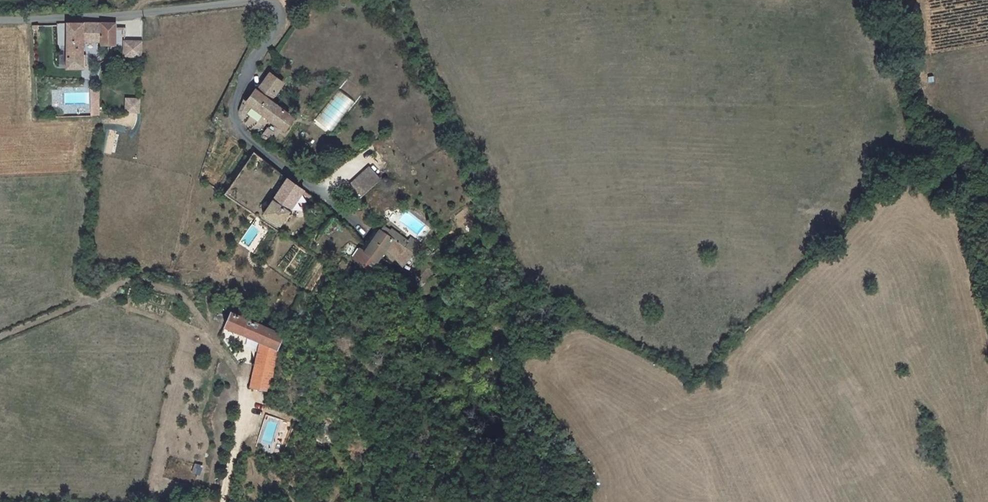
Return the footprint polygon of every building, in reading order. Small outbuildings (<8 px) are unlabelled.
[(117,22),(68,25),(70,57),(71,73),(88,71),(87,45),(104,44),(104,46),(118,44),(117,22)] [(127,38),(127,53),(145,54),(145,39),(127,38)] [(267,121),(275,108),(266,102),(280,83),(268,74),(254,93),(252,91),(244,102),(241,100),(236,112),(236,116),(238,120),(240,123),(249,109),(267,121)] [(95,118),(100,117),(103,93),(95,92),(93,109),(95,110),(95,118)] [(130,98),(131,112),(145,111),(144,97),(130,98)] [(359,198),(381,179),(369,165),(347,185),(359,198)] [(302,194),(286,182),(263,216),(278,227),(302,194)] [(380,232),(377,235),(390,245),(394,240),(386,235),(384,235),(380,232)] [(390,245),(377,235),(376,237),(371,233),(364,241),(368,245),(361,254),(357,249),(345,262),(362,275),(378,257),(383,264),(394,275),(405,263),(402,260),(407,256),(394,240),(390,245)] [(364,241),(357,249),(361,254),(368,245),(364,241)] [(409,282),(418,290),(425,281),(416,273),(409,282)] [(259,396),(280,350),(222,322),(219,327),(223,329),(219,338),(256,356),(236,398),(246,403),(253,406),(259,396)] [(227,363),(222,366),(226,372),(231,369),(227,363)]
